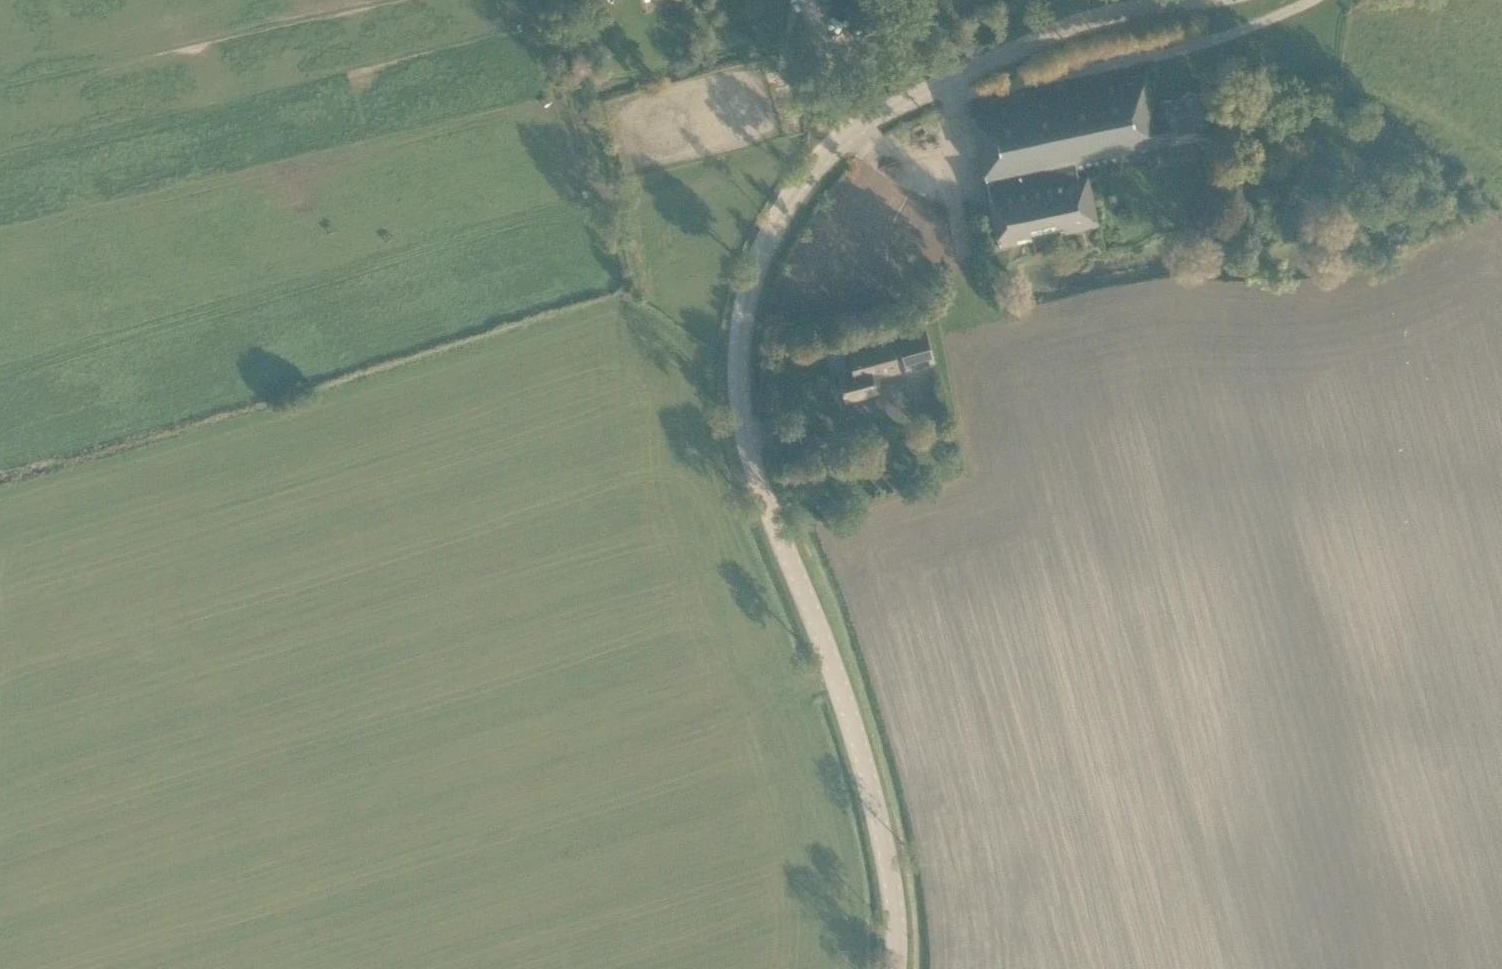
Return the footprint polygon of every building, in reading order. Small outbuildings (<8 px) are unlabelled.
[(1126,69),(973,100),(989,182),(1079,164),(1116,156),(1112,134),(1113,134),(1112,133),(1133,129),(1128,102),(1133,101),(1126,69)] [(1113,134),(1112,134),(1116,156),(1117,156),(1115,148),(1168,137),(1170,145),(1176,150),(1187,148),(1191,141),(1190,134),(1208,130),(1200,89),(1193,91),(1191,89),(1184,90),(1183,93),(1160,97),(1163,111),(1156,112),(1148,69),(1128,73),(1127,69),(1126,69),(1133,101),(1128,102),(1133,129),(1112,133),(1113,134)] [(1079,164),(989,182),(991,192),(997,191),(999,198),(993,199),(1001,243),(1032,237),(1031,232),(1060,226),(1061,230),(1100,222),(1088,165),(1079,167),(1079,164)] [(904,368),(935,360),(925,321),(894,329),(904,368)] [(837,371),(844,398),(879,389),(875,375),(901,369),(891,332),(846,344),(852,367),(837,371)]
